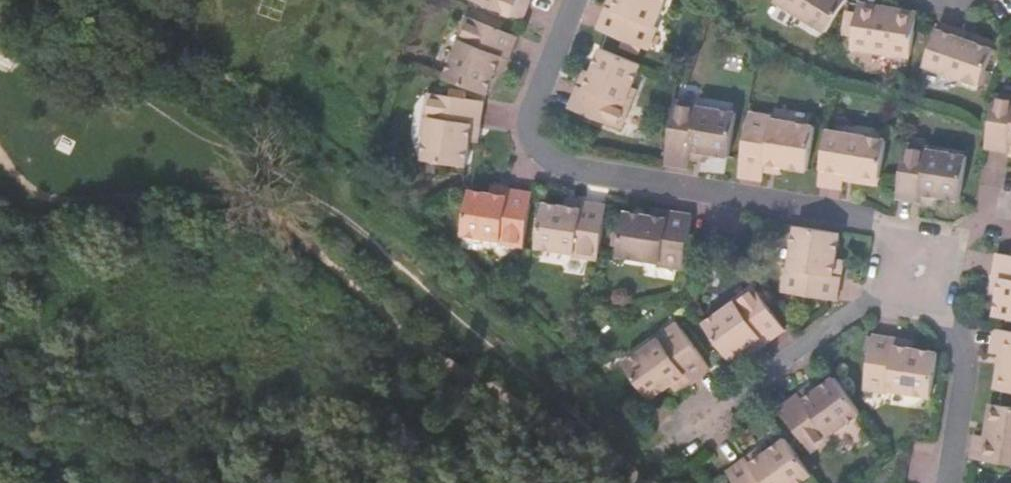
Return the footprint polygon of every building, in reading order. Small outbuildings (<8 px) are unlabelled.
[(526,19),(533,0),(477,0),(526,19)] [(621,7),(612,3),(602,27),(646,44),(655,22),(658,24),(668,0),(624,0),(621,7)] [(832,29),(850,0),(784,0),(832,29)] [(857,45),(916,54),(922,17),(887,11),(888,4),(864,0),(857,45)] [(922,17),(923,10),(888,4),(887,11),(922,17)] [(462,38),(465,39),(468,40),(476,19),(471,17),(462,38)] [(465,39),(450,78),(491,94),(500,72),(497,71),(503,56),(512,60),(521,37),(476,19),(468,40),(465,39)] [(968,29),(944,21),(929,63),(986,82),(999,47),(965,35),(968,29)] [(660,24),(658,24),(655,22),(646,44),(652,47),(660,24)] [(1001,40),(968,29),(965,35),(999,47),(1001,40)] [(645,61),(606,45),(596,69),(598,70),(592,86),(583,82),(573,105),(624,125),(633,102),(629,100),(635,84),(645,61)] [(497,71),(500,72),(507,74),(512,60),(503,56),(497,71)] [(598,70),(596,69),(589,66),(583,82),(592,86),(598,70)] [(640,86),(635,84),(629,100),(633,102),(640,86)] [(434,92),(430,116),(434,116),(432,134),(428,159),(470,165),(474,140),(472,139),(474,123),(484,124),(487,100),(434,92)] [(998,98),(1010,100),(1010,94),(999,92),(998,98)] [(679,98),(678,104),(700,108),(701,102),(679,98)] [(990,145),(1010,148),(1010,100),(998,98),(993,126),(990,145)] [(678,104),(668,161),(693,165),(694,156),(696,146),(711,149),(710,150),(733,154),(741,110),(701,102),(700,108),(678,104)] [(753,112),(752,118),(775,122),(776,116),(753,112)] [(743,173),(767,177),(769,169),(770,159),(786,161),(785,163),(811,168),(819,124),(776,116),(775,122),(752,118),(743,173)] [(482,141),(484,124),(474,123),(472,139),(474,140),(482,141)] [(823,181),(847,186),(849,176),(850,170),(884,176),(891,139),(831,128),(823,181)] [(933,146),(910,142),(908,149),(932,153),(933,149),(933,146)] [(696,146),(694,156),(709,158),(710,150),(711,149),(696,146)] [(908,149),(901,196),(925,199),(926,190),(943,192),(942,195),(967,198),(973,155),(933,149),(932,153),(908,149)] [(770,159),(769,169),(784,171),(785,163),(786,161),(770,159)] [(883,183),(884,176),(850,170),(849,176),(883,183)] [(513,194),(514,184),(499,182),(498,189),(498,192),(513,194)] [(532,235),(539,188),(514,184),(513,194),(498,192),(498,189),(476,185),(468,229),(508,234),(508,231),(532,235)] [(588,203),(589,193),(574,191),(573,199),(573,201),(588,203)] [(606,243),(614,196),(589,193),(588,203),(573,201),(573,199),(550,196),(543,239),(582,244),(583,240),(606,243)] [(672,216),(673,205),(659,203),(657,211),(657,213),(672,216)] [(691,257),(695,235),(699,209),(673,205),(672,216),(657,213),(657,211),(631,207),(623,250),(667,257),(668,253),(691,257)] [(850,229),(806,221),(797,266),(801,267),(797,288),(844,297),(849,273),(839,271),(842,256),(845,256),(850,229)] [(507,236),(531,240),(532,235),(508,231),(508,234),(507,236)] [(582,246),(605,250),(606,243),(583,240),(582,244),(582,246)] [(1000,250),(996,275),(1006,276),(1003,292),(999,315),(1010,317),(1010,252),(1000,250)] [(690,262),(691,257),(668,253),(667,257),(667,259),(690,262)] [(852,258),(845,256),(842,256),(839,271),(849,273),(852,258)] [(801,267),(797,266),(795,265),(791,287),(797,288),(801,267)] [(741,295),(742,296),(744,299),(763,286),(760,281),(741,295)] [(742,296),(709,319),(735,355),(753,342),(752,339),(764,330),(770,338),(791,324),(763,286),(744,299),(742,296)] [(716,361),(687,322),(668,336),(666,333),(630,358),(655,395),(678,379),(676,377),(689,368),(695,376),(716,361)] [(999,328),(995,351),(1004,352),(1010,353),(1010,329),(999,328)] [(752,339),(753,342),(757,347),(770,338),(764,330),(752,339)] [(878,332),(871,379),(895,382),(894,387),(937,393),(943,348),(916,345),(916,347),(900,345),(902,336),(878,332)] [(918,338),(902,336),(900,345),(916,347),(916,345),(918,338)] [(867,409),(841,374),(823,386),(825,389),(812,398),(807,390),(787,404),(815,443),(833,430),(835,432),(867,409)] [(895,382),(871,379),(870,385),(894,389),(894,387),(895,382)] [(825,389),(823,386),(819,381),(807,390),(812,398),(825,389)] [(977,458),(1010,463),(1010,406),(1001,404),(997,437),(989,436),(980,434),(977,458)] [(837,435),(835,432),(833,430),(815,443),(819,448),(837,435)] [(791,434),(770,449),(771,452),(758,461),(751,451),(731,465),(744,482),(798,482),(817,469),(791,434)] [(771,452),(770,449),(764,441),(751,451),(758,461),(771,452)]
